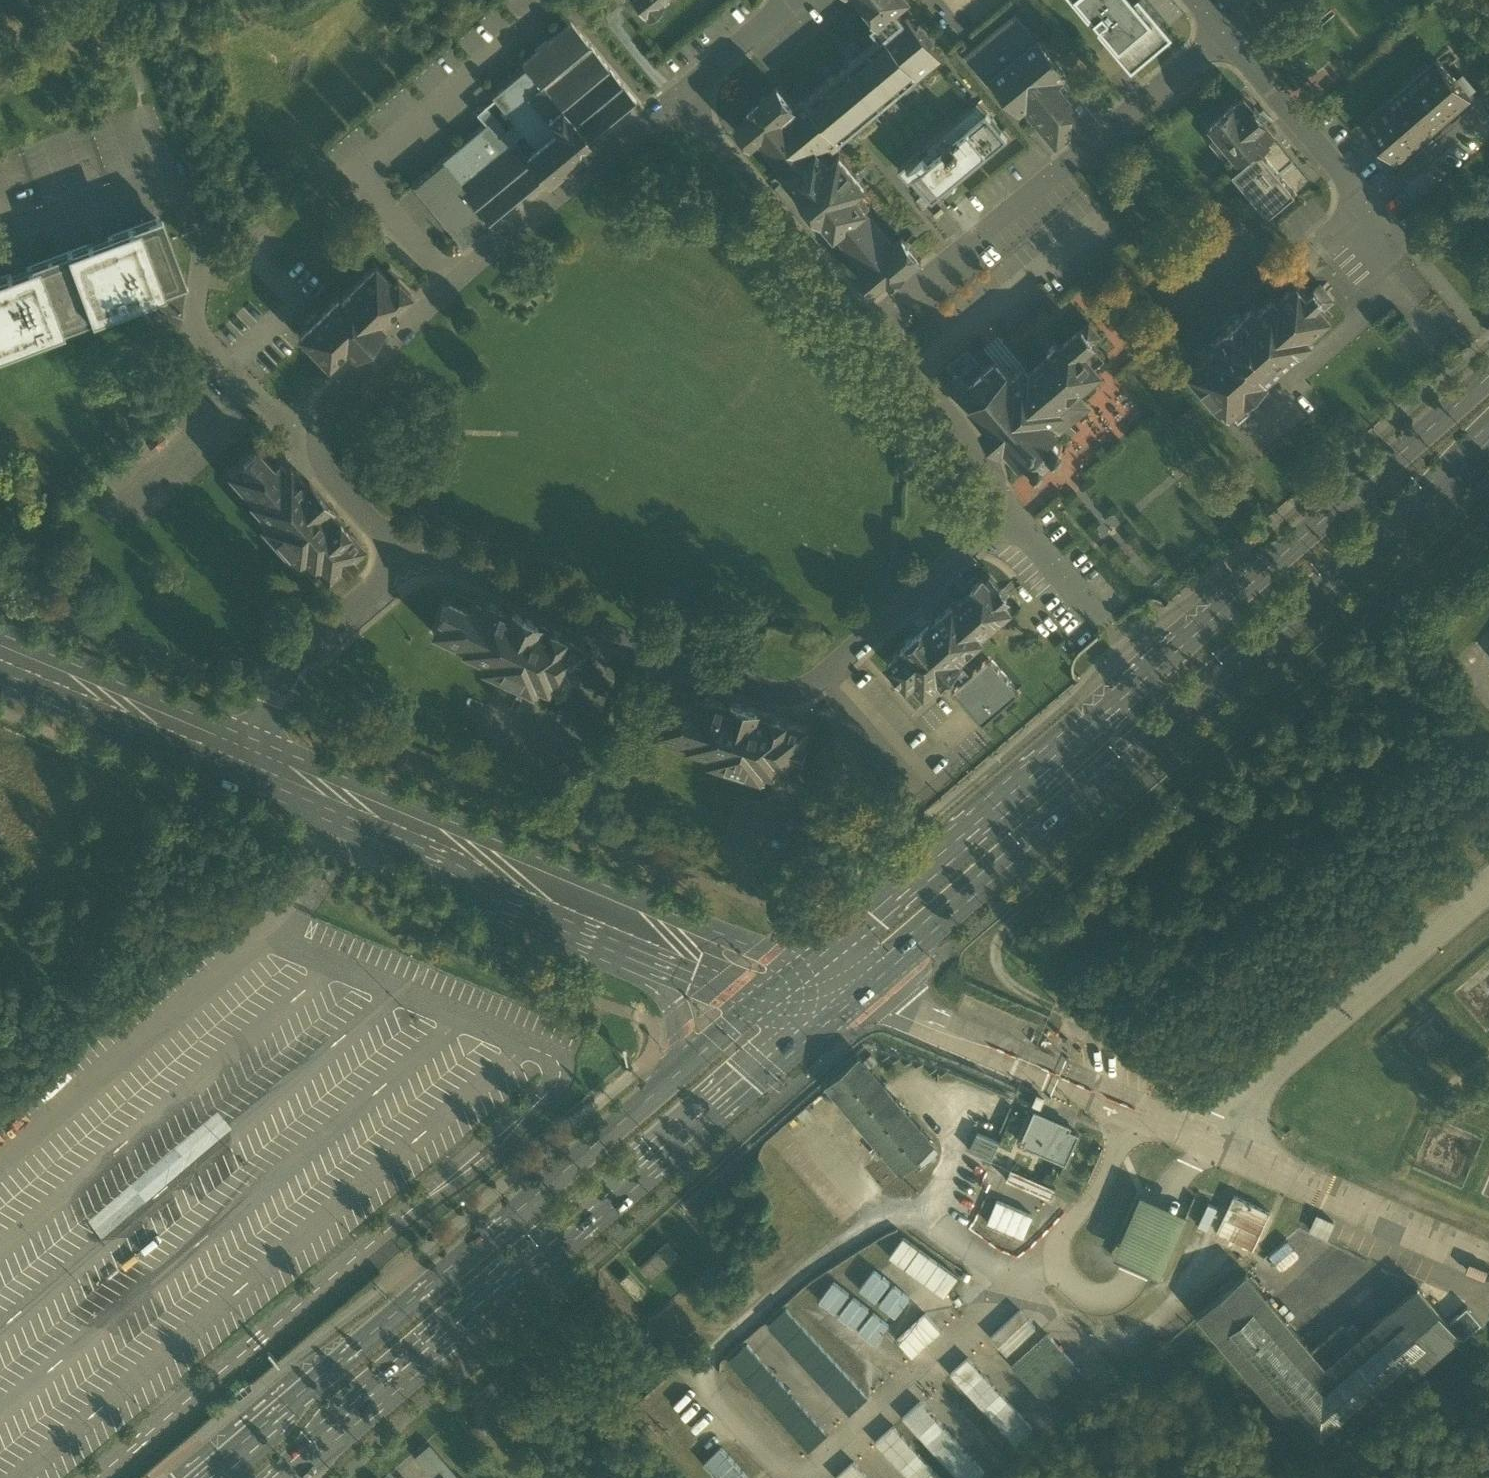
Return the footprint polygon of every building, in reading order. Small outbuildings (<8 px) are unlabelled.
[(647,17),(662,5),(659,3),(663,0),(633,0),(647,17)] [(872,28),(880,37),(795,107),(777,86),(746,111),(750,116),(736,128),(751,146),(758,141),(786,174),(785,175),(805,200),(803,202),(812,213),(815,211),(835,236),(836,234),(864,268),(857,274),(873,293),(887,281),(891,285),(922,260),(902,236),(894,243),(866,210),(868,209),(856,194),(866,186),(839,154),(829,162),(818,149),(828,141),(832,147),(922,72),(921,71),(941,55),(908,15),(904,19),(896,9),(908,0),(906,0),(872,28)] [(869,9),(867,10),(877,22),(871,27),(872,28),(906,0),(861,0),(869,9)] [(1143,0),(1073,0),(1133,70),(1174,36),(1143,0)] [(1016,15),(966,56),(989,83),(993,80),(992,78),(1037,41),(1016,15)] [(462,188),(461,189),(489,222),(543,177),(547,182),(577,156),(578,157),(592,144),(589,140),(636,100),(570,21),(521,62),(526,67),(540,85),(527,96),(555,130),(535,146),(526,154),(517,142),(462,188)] [(1037,41),(992,78),(993,80),(1019,112),(1066,73),(1039,40),(1037,41)] [(1437,59),(1362,123),(1396,162),(1471,98),(1437,59)] [(486,125),(441,162),(462,188),(517,142),(514,138),(522,131),(535,146),(555,130),(527,96),(540,85),(526,67),(492,95),(515,123),(505,131),(484,106),(483,106),(483,107),(476,113),(486,125)] [(1096,117),(1063,77),(1067,74),(1066,73),(1019,112),(1020,113),(1025,108),(1056,146),(1069,134),(1071,137),(1096,117)] [(1239,100),(1238,99),(1223,111),(1224,112),(1210,124),(1238,159),(1241,157),(1253,147),(1257,151),(1258,150),(1271,140),(1270,138),(1275,134),(1265,121),(1266,120),(1255,106),(1253,107),(1244,96),(1239,100)] [(978,102),(899,168),(910,181),(914,178),(933,201),(1008,137),(978,102)] [(1253,147),(1241,157),(1246,163),(1259,152),(1258,150),(1257,151),(1253,147)] [(1246,163),(1233,174),(1268,216),(1295,194),(1260,151),(1259,152),(1246,163)] [(441,162),(414,185),(463,244),(489,222),(461,189),(462,188),(441,162)] [(162,215),(155,218),(132,227),(157,294),(181,285),(187,283),(162,215)] [(132,227),(67,251),(92,318),(157,294),(132,227)] [(54,256),(31,265),(56,332),(92,318),(67,251),(54,256)] [(31,265),(0,276),(0,353),(56,332),(31,265)] [(392,283),(374,265),(340,298),(338,295),(319,314),(316,310),(303,322),(307,325),(298,334),(327,364),(346,346),(353,353),(383,324),(381,322),(411,294),(397,279),(392,283)] [(1275,295),(1258,310),(1254,305),(1244,314),(1243,314),(1224,330),(1224,331),(1214,340),(1218,344),(1208,353),(1209,355),(1189,371),(1221,409),(1224,406),(1230,413),(1233,412),(1245,401),(1247,399),(1248,400),(1260,390),(1259,389),(1269,380),(1267,378),(1313,339),(1309,336),(1332,317),(1319,302),(1323,298),(1315,289),(1308,295),(1297,282),(1278,299),(1275,295)] [(1060,346),(1057,342),(1047,350),(1050,354),(1030,371),(1059,405),(1076,391),(1101,370),(1096,364),(1106,355),(1094,341),(1101,335),(1090,322),(1083,328),(1082,327),(1060,346)] [(1008,372),(996,358),(962,388),(973,401),(972,402),(988,421),(983,426),(1000,446),(1005,442),(1021,461),(1026,456),(1035,467),(1036,468),(1039,468),(1042,467),(1044,465),(1045,462),(1043,458),(1053,451),(1054,452),(1057,453),(1059,452),(1062,450),(1063,446),(1062,443),(1053,433),(1059,429),(1051,420),(1063,409),(1059,405),(1030,371),(1025,365),(1013,375),(1009,371),(1008,372)] [(205,366),(199,359),(195,362),(202,369),(205,366)] [(1076,391),(1059,405),(1063,409),(1051,420),(1059,429),(1087,405),(1076,391)] [(1245,401),(1233,412),(1239,419),(1252,408),(1245,401)] [(256,447),(241,460),(243,461),(230,473),(253,499),(251,500),(268,519),(262,524),(297,563),(298,562),(301,565),(306,561),(312,568),(317,564),(327,576),(341,563),(344,567),(353,559),(351,556),(363,545),(348,529),(350,527),(309,481),(306,484),(289,465),(286,468),(279,460),(273,466),(256,447)] [(932,617),(900,645),(902,647),(887,660),(908,684),(913,679),(925,693),(942,678),(946,682),(956,673),(952,669),(954,667),(961,662),(963,659),(960,655),(985,635),(983,633),(1009,609),(1011,611),(1012,610),(1004,600),(1008,597),(990,575),(986,579),(984,577),(970,588),(972,590),(956,605),(954,602),(934,619),(932,617)] [(507,612),(484,601),(482,605),(473,601),(469,608),(446,597),(438,615),(440,616),(432,632),(463,646),(463,648),(485,659),(482,666),(530,688),(530,687),(534,689),(537,683),(545,687),(548,682),(562,688),(570,672),(573,673),(579,662),(575,660),(582,646),(561,636),(562,635),(551,630),(551,628),(509,608),(507,612)] [(989,658),(971,673),(961,662),(954,667),(964,679),(952,690),(983,724),(1019,693),(989,658)] [(775,713),(730,699),(729,703),(705,695),(704,699),(694,696),(691,704),(667,696),(661,715),(663,715),(657,732),(690,742),(690,744),(713,752),(711,760),(761,775),(762,774),(766,775),(768,769),(777,772),(778,766),(794,771),(799,754),(803,755),(807,743),(803,741),(808,726),(786,720),(786,719),(775,715),(775,713)] [(934,1143),(861,1056),(828,1085),(831,1090),(824,1096),(830,1103),(838,1097),(879,1145),(872,1152),(878,1159),(886,1153),(901,1171),(934,1143)] [(1038,1094),(1032,1104),(1040,1108),(1046,1098),(1038,1094)] [(1070,1126),(1034,1111),(1024,1139),(1027,1140),(1025,1144),(1067,1163),(1080,1135),(1069,1130),(1070,1126)] [(996,1159),(1004,1139),(979,1129),(971,1149),(996,1159)] [(1011,1178),(1055,1197),(1060,1185),(1016,1167),(1011,1178)] [(1139,1266),(1161,1275),(1188,1211),(1166,1202),(1139,1192),(1112,1254),(1139,1266)] [(1216,1231),(1252,1248),(1269,1210),(1233,1194),(1216,1231)] [(997,1196),(988,1223),(1028,1238),(1038,1211),(997,1196)] [(1212,1226),(1221,1206),(1213,1202),(1204,1222),(1212,1226)] [(1331,1237),(1340,1220),(1321,1211),(1313,1228),(1331,1237)] [(903,1236),(890,1260),(952,1293),(965,1269),(903,1236)] [(1279,1261),(1296,1246),(1289,1239),(1273,1254),(1279,1261)] [(640,1265),(652,1279),(681,1253),(669,1240),(640,1265)] [(876,1267),(861,1288),(899,1315),(914,1294),(876,1267)] [(1246,1271),(1196,1314),(1320,1456),(1460,1334),(1465,1340),(1484,1323),(1468,1306),(1451,1321),(1417,1283),(1356,1335),(1344,1321),(1313,1348),(1246,1271)] [(878,1342),(894,1321),(837,1279),(821,1300),(878,1342)] [(1318,1326),(1366,1294),(1356,1279),(1307,1311),(1318,1326)] [(873,1395),(791,1304),(770,1323),(852,1413),(873,1395)] [(1024,1306),(991,1336),(1009,1355),(1041,1325),(1024,1306)] [(929,1308),(897,1338),(914,1357),(946,1327),(929,1308)] [(1051,1329),(1014,1363),(1049,1400),(1086,1367),(1051,1329)] [(813,1449),(834,1431),(750,1341),(730,1360),(813,1449)] [(1018,1443),(1038,1424),(970,1354),(950,1373),(1018,1443)] [(989,1469),(924,1397),(904,1415),(960,1477),(979,1477),(989,1469)] [(415,1455),(430,1473),(439,1465),(450,1477),(463,1477),(464,1477),(433,1440),(415,1455)] [(704,1462),(719,1477),(749,1477),(754,1474),(724,1443),(704,1462)]
